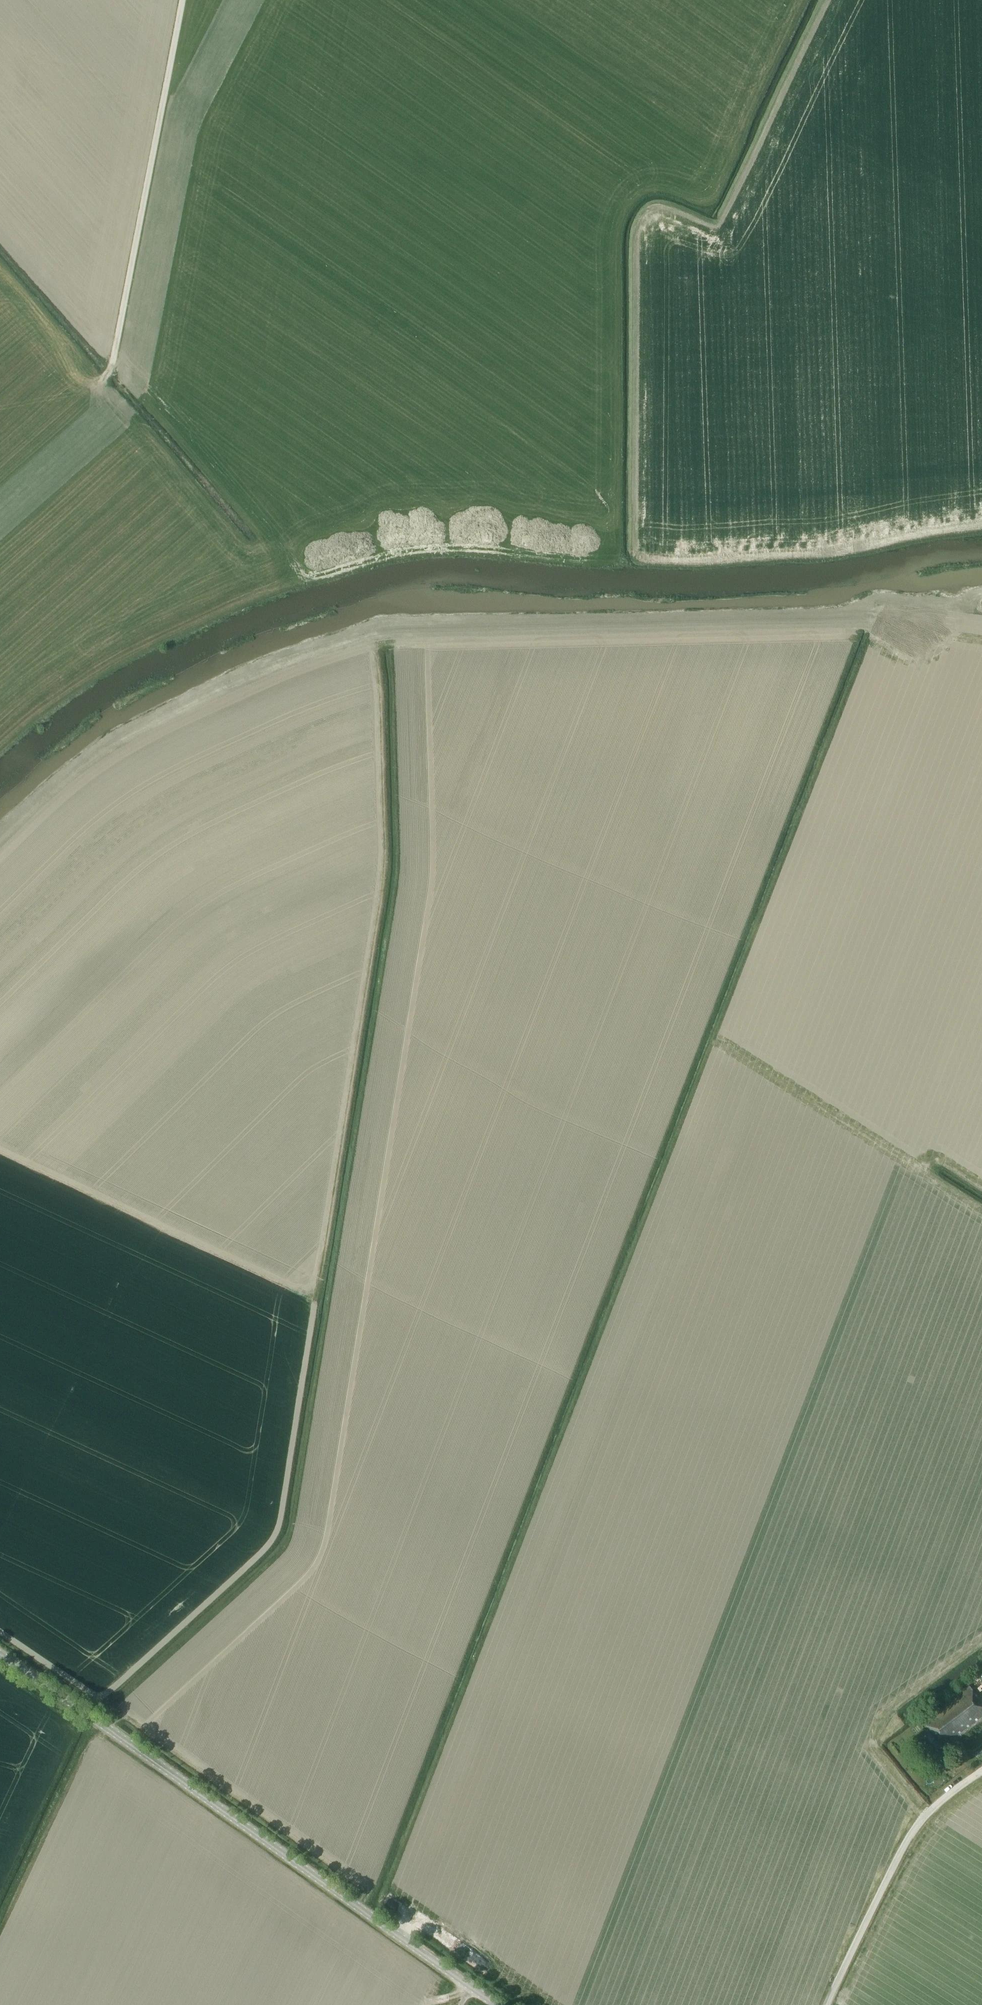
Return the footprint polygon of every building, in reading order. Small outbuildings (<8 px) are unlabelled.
[(934,1757),(945,1749),(942,1745),(950,1739),(953,1744),(981,1721),(981,1702),(969,1685),(923,1720),(930,1729),(929,1729),(919,1738),(925,1745),(924,1745),(928,1750),(929,1750),(934,1757)]
